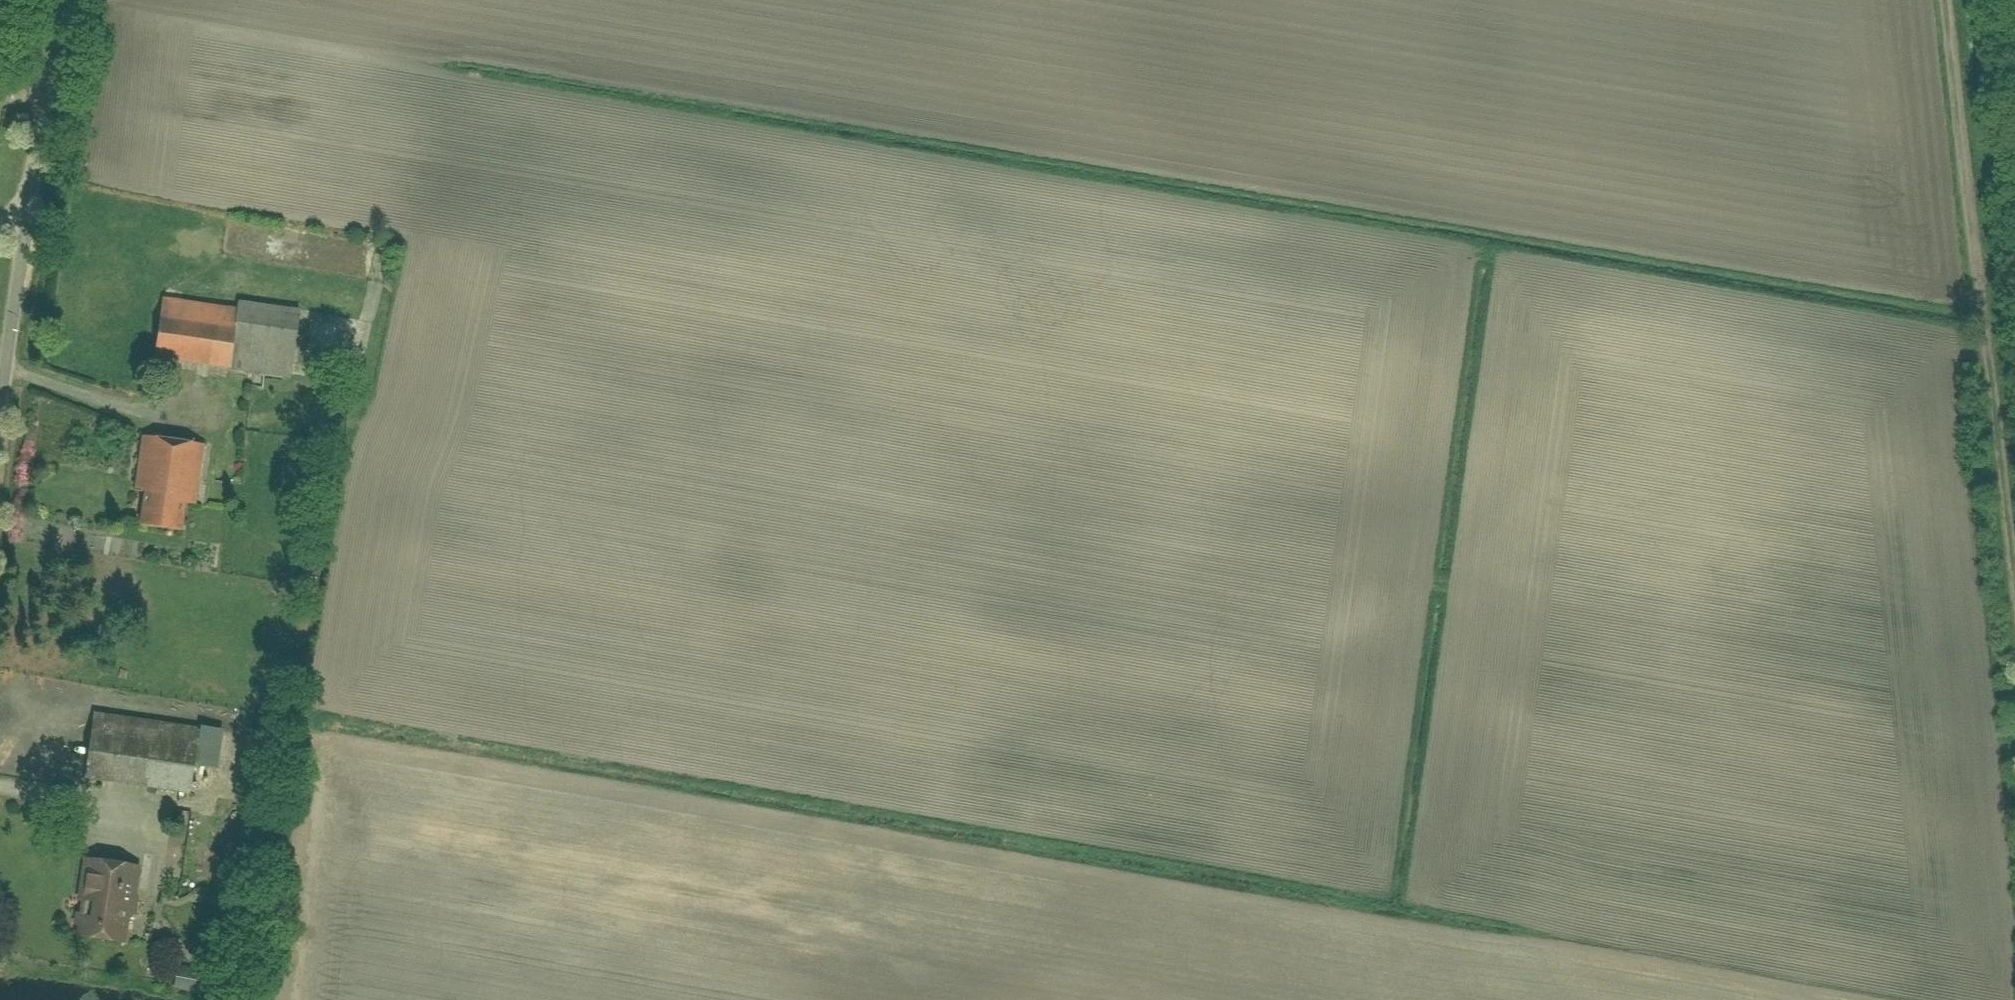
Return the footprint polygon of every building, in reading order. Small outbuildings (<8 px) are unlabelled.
[(300,312),(238,303),(237,311),(162,300),(153,362),(290,382),(300,312)] [(205,446),(141,438),(133,495),(143,496),(138,529),(181,535),(185,507),(196,508),(205,446)] [(199,730),(93,715),(83,783),(189,798),(193,770),(199,730)] [(223,733),(199,730),(193,770),(217,773),(223,733)] [(143,868),(82,860),(71,941),(125,948),(129,918),(136,919),(143,868)] [(185,977),(212,980),(213,968),(186,965),(185,977)] [(183,977),(181,990),(216,996),(219,984),(183,977)]
